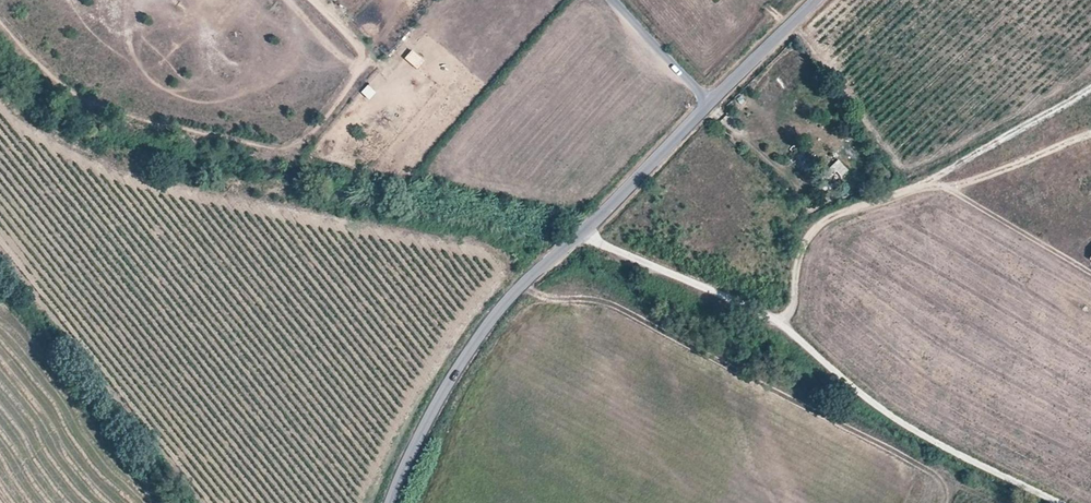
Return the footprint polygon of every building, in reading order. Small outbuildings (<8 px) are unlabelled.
[(771,77),(751,94),(758,101),(777,84),(771,77)] [(855,131),(849,136),(862,153),(869,148),(855,131)]
